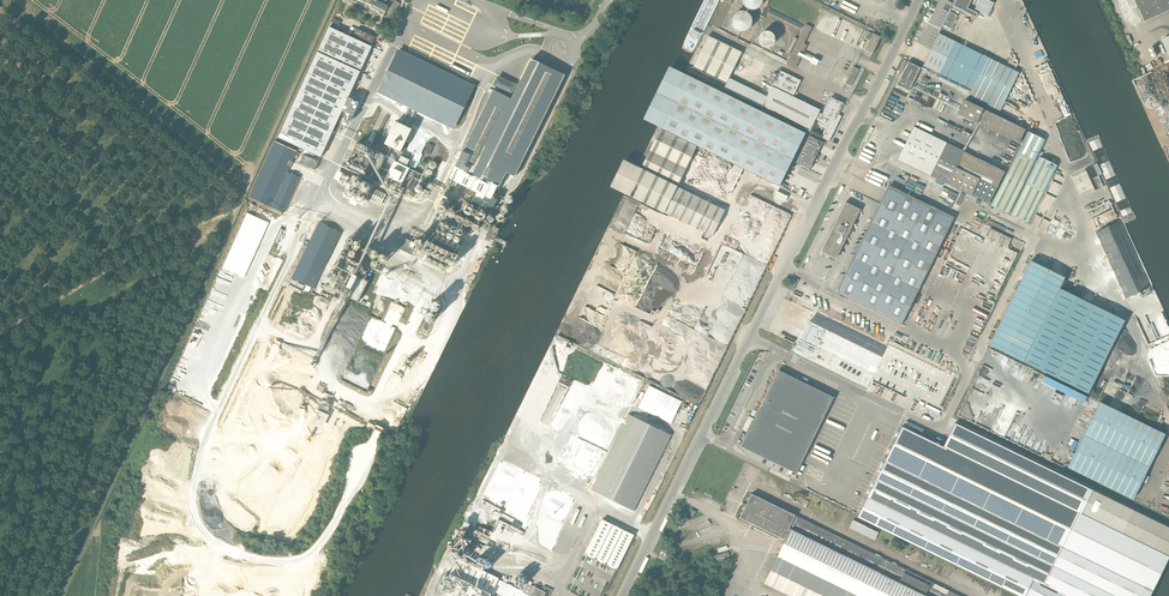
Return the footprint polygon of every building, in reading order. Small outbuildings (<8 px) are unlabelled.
[(397,0),(342,0),(382,20),(383,17),(391,21),(400,3),(396,2),(397,0)] [(762,1),(762,0),(741,0),(741,1),(741,2),(741,3),(741,4),(742,4),(742,5),(742,6),(743,6),(743,7),(744,8),(745,9),(746,9),(746,10),(747,10),(748,10),(748,11),(749,11),(750,11),(751,11),(752,11),(753,11),(754,11),(755,11),(755,10),(756,10),(757,10),(757,9),(758,9),(759,8),(760,7),(760,6),(761,6),(761,5),(761,4),(762,4),(762,3),(762,2),(762,1)] [(971,0),(956,0),(953,6),(964,12),(975,18),(978,13),(967,7),(971,0)] [(975,8),(988,15),(994,4),(987,0),(979,0),(975,8)] [(1168,10),(1168,0),(1135,0),(1145,21),(1168,10)] [(339,11),(337,15),(350,21),(352,16),(339,11)] [(950,11),(943,24),(951,28),(957,15),(950,11)] [(737,13),(736,13),(736,14),(735,14),(734,15),(733,15),(733,16),(732,16),(732,17),(732,18),(731,18),(731,19),(731,20),(730,20),(730,21),(730,22),(730,23),(730,24),(730,25),(730,26),(731,26),(731,27),(731,28),(732,28),(732,29),(732,30),(733,30),(733,31),(734,31),(735,32),(736,32),(736,33),(737,33),(738,33),(739,33),(740,33),(741,33),(742,33),(743,33),(744,33),(745,33),(745,32),(746,32),(747,31),(748,31),(748,30),(749,30),(749,29),(750,28),(750,27),(751,26),(751,25),(751,24),(751,23),(751,22),(751,21),(751,20),(750,19),(750,18),(749,17),(749,16),(748,16),(748,15),(747,15),(746,14),(745,14),(745,13),(744,13),(743,13),(742,13),(741,13),(741,12),(740,12),(740,13),(739,13),(738,13),(737,13)] [(786,64),(793,67),(812,28),(806,25),(786,64)] [(348,97),(353,88),(356,82),(360,84),(364,74),(360,72),(372,47),(371,46),(375,37),(357,29),(353,38),(329,27),(278,138),(321,157),(342,111),(353,116),(359,102),(348,97)] [(775,40),(775,39),(774,38),(774,37),(774,36),(773,35),(773,34),(772,34),(772,33),(771,33),(770,32),(769,32),(768,32),(767,32),(766,32),(765,32),(764,32),(763,32),(763,33),(762,33),(761,34),(761,35),(760,35),(760,36),(760,37),(759,37),(759,38),(759,39),(759,40),(759,41),(759,42),(760,42),(760,43),(760,44),(761,44),(761,45),(762,45),(762,46),(763,46),(764,46),(764,47),(765,47),(766,47),(767,47),(768,47),(769,47),(770,47),(770,46),(771,46),(772,45),(773,45),(773,44),(773,43),(774,43),(774,42),(774,41),(774,40),(775,40)] [(1026,123),(1033,107),(1018,73),(939,33),(923,66),(971,90),(968,96),(999,111),(1000,110),(1026,123)] [(864,50),(872,54),(880,37),(873,34),(868,42),(865,49),(864,50)] [(693,68),(726,84),(742,52),(709,36),(693,68)] [(377,93),(454,130),(475,86),(398,49),(377,93)] [(485,162),(506,172),(516,176),(568,72),(534,55),(514,96),(512,95),(509,94),(508,96),(510,97),(502,114),(508,116),(485,162)] [(896,84),(908,91),(920,68),(908,61),(896,84)] [(845,84),(851,86),(859,70),(853,67),(845,84)] [(642,120),(660,129),(684,79),(666,71),(642,120)] [(809,132),(815,121),(828,128),(823,138),(829,141),(834,131),(838,124),(836,123),(838,121),(837,119),(835,118),(842,104),(831,99),(823,115),(819,112),(820,110),(793,97),(801,81),(780,71),(761,108),(809,132)] [(506,172),(485,162),(508,116),(502,114),(510,97),(508,96),(509,94),(512,95),(517,85),(497,76),(493,86),(495,87),(494,89),(489,87),(481,103),(484,105),(462,151),(468,154),(464,163),(458,160),(445,186),(447,188),(453,192),(458,183),(470,189),(468,195),(473,198),(471,202),(486,210),(491,199),(491,200),(492,197),(495,198),(497,195),(494,194),(497,189),(498,189),(506,172)] [(779,187),(781,182),(803,138),(684,79),(660,129),(779,187)] [(1017,144),(1024,130),(964,100),(957,114),(1017,144)] [(385,144),(401,152),(412,129),(396,121),(385,144)] [(987,204),(1004,171),(913,126),(896,159),(929,175),(987,204)] [(1008,214),(1011,208),(1045,140),(1027,132),(1017,151),(990,205),(1008,214)] [(809,136),(803,150),(796,163),(809,170),(816,156),(823,142),(809,136)] [(303,183),(301,183),(303,179),(287,172),(297,151),(275,141),(249,197),(284,213),(294,189),(308,195),(310,190),(302,186),(303,183)] [(1058,161),(1041,153),(1013,214),(1037,225),(1061,173),(1054,170),(1058,161)] [(299,163),(315,170),(319,161),(303,154),(299,163)] [(420,195),(412,191),(420,173),(410,168),(409,168),(395,161),(383,186),(417,201),(420,195)] [(609,187),(628,195),(639,172),(640,170),(621,161),(609,187)] [(350,199),(364,204),(375,178),(373,177),(375,174),(371,173),(371,171),(353,163),(352,168),(344,164),(342,169),(338,167),(334,176),(347,182),(343,192),(351,196),(350,199)] [(1095,177),(1091,179),(1096,190),(1105,186),(1095,163),(1090,165),(1095,177)] [(861,242),(838,290),(837,293),(902,324),(954,218),(889,186),(861,242)] [(778,191),(775,196),(786,202),(789,197),(778,191)] [(821,251),(836,259),(860,209),(845,202),(821,251)] [(248,275),(268,218),(245,210),(224,267),(248,275)] [(292,278),(315,289),(343,233),(319,222),(292,278)] [(1126,299),(1150,288),(1120,222),(1095,233),(1126,299)] [(494,240),(494,241),(498,234),(500,228),(493,224),(489,231),(486,236),(485,239),(486,240),(481,250),(488,253),(494,240)] [(431,257),(446,265),(453,251),(427,239),(421,251),(403,242),(399,249),(428,263),(431,257)] [(358,302),(369,281),(365,279),(370,269),(340,254),(323,289),(334,295),(336,291),(358,302)] [(1058,287),(1064,276),(1030,260),(989,343),(1024,361),(1085,391),(1123,321),(1058,287)] [(869,385),(891,335),(812,301),(790,352),(869,385)] [(441,308),(441,306),(440,305),(439,304),(438,302),(436,302),(435,302),(433,303),(432,304),(431,305),(431,306),(431,308),(431,309),(432,310),(433,311),(435,312),(437,312),(438,311),(440,310),(440,309),(441,308)] [(778,370),(741,446),(796,473),(834,397),(778,370)] [(649,384),(639,407),(673,422),(683,399),(649,384)] [(322,401),(317,410),(326,415),(330,405),(322,401)] [(1133,499),(1165,434),(1100,401),(1068,467),(1133,499)] [(937,418),(941,410),(933,407),(934,405),(931,404),(928,411),(932,412),(930,416),(937,418)] [(591,490),(634,511),(671,435),(628,414),(591,490)] [(753,419),(748,416),(742,429),(746,432),(753,419)] [(1079,516),(898,427),(854,515),(873,525),(1020,595),(1150,595),(1168,556),(1168,526),(1092,488),(1091,490),(1079,516)] [(789,595),(959,595),(949,591),(927,580),(905,569),(782,509),(752,494),(740,518),(783,539),(784,538),(786,539),(779,553),(766,580),(764,584),(789,595)] [(602,519),(594,535),(590,545),(584,556),(616,571),(621,560),(626,551),(634,535),(602,519)] [(465,521),(462,526),(467,529),(470,524),(465,521)] [(853,523),(850,530),(870,539),(873,532),(853,523)] [(490,532),(485,529),(479,526),(477,530),(483,533),(483,534),(488,536),(490,532)] [(728,552),(714,556),(716,563),(730,559),(728,552)] [(552,590),(543,586),(541,590),(527,583),(524,588),(521,587),(519,590),(481,571),(481,570),(457,559),(448,578),(443,590),(455,595),(490,595),(493,591),(504,595),(549,595),(552,590)]
